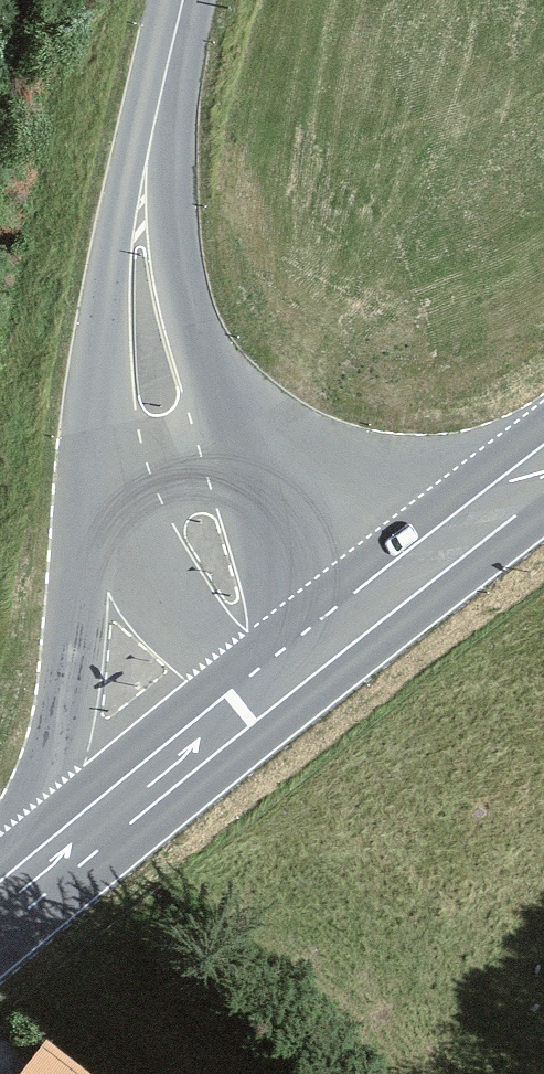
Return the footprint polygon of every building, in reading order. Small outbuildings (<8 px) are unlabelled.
[(20,1073),(82,1073),(45,1044),(20,1073)]
